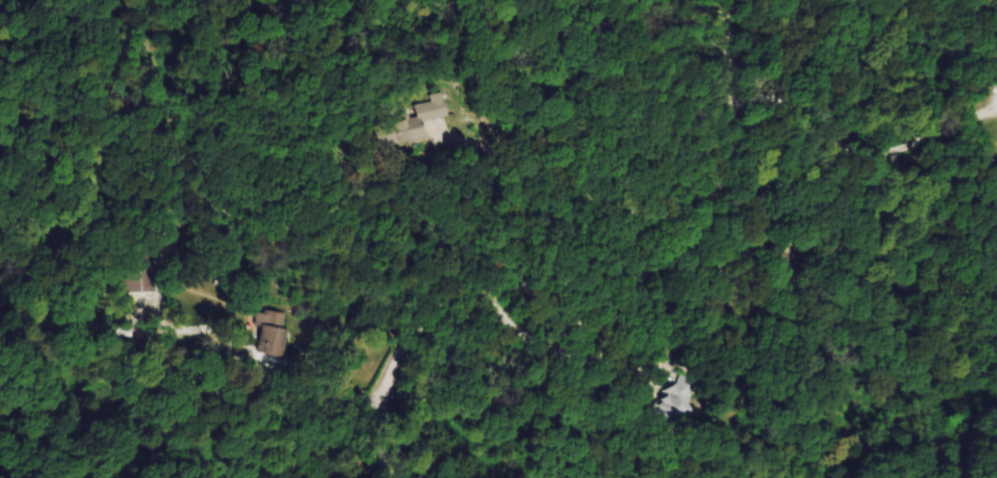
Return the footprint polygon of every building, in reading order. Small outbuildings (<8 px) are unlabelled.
[(429,139),(425,121),(450,117),(446,93),(433,96),(434,102),(416,105),(419,118),(380,124),(384,147),(429,139)] [(288,313),(258,312),(257,326),(263,326),(261,354),(286,356),(288,313)] [(702,410),(696,396),(708,391),(701,375),(670,388),(674,397),(663,402),(675,429),(696,420),(693,414),(702,410)]
